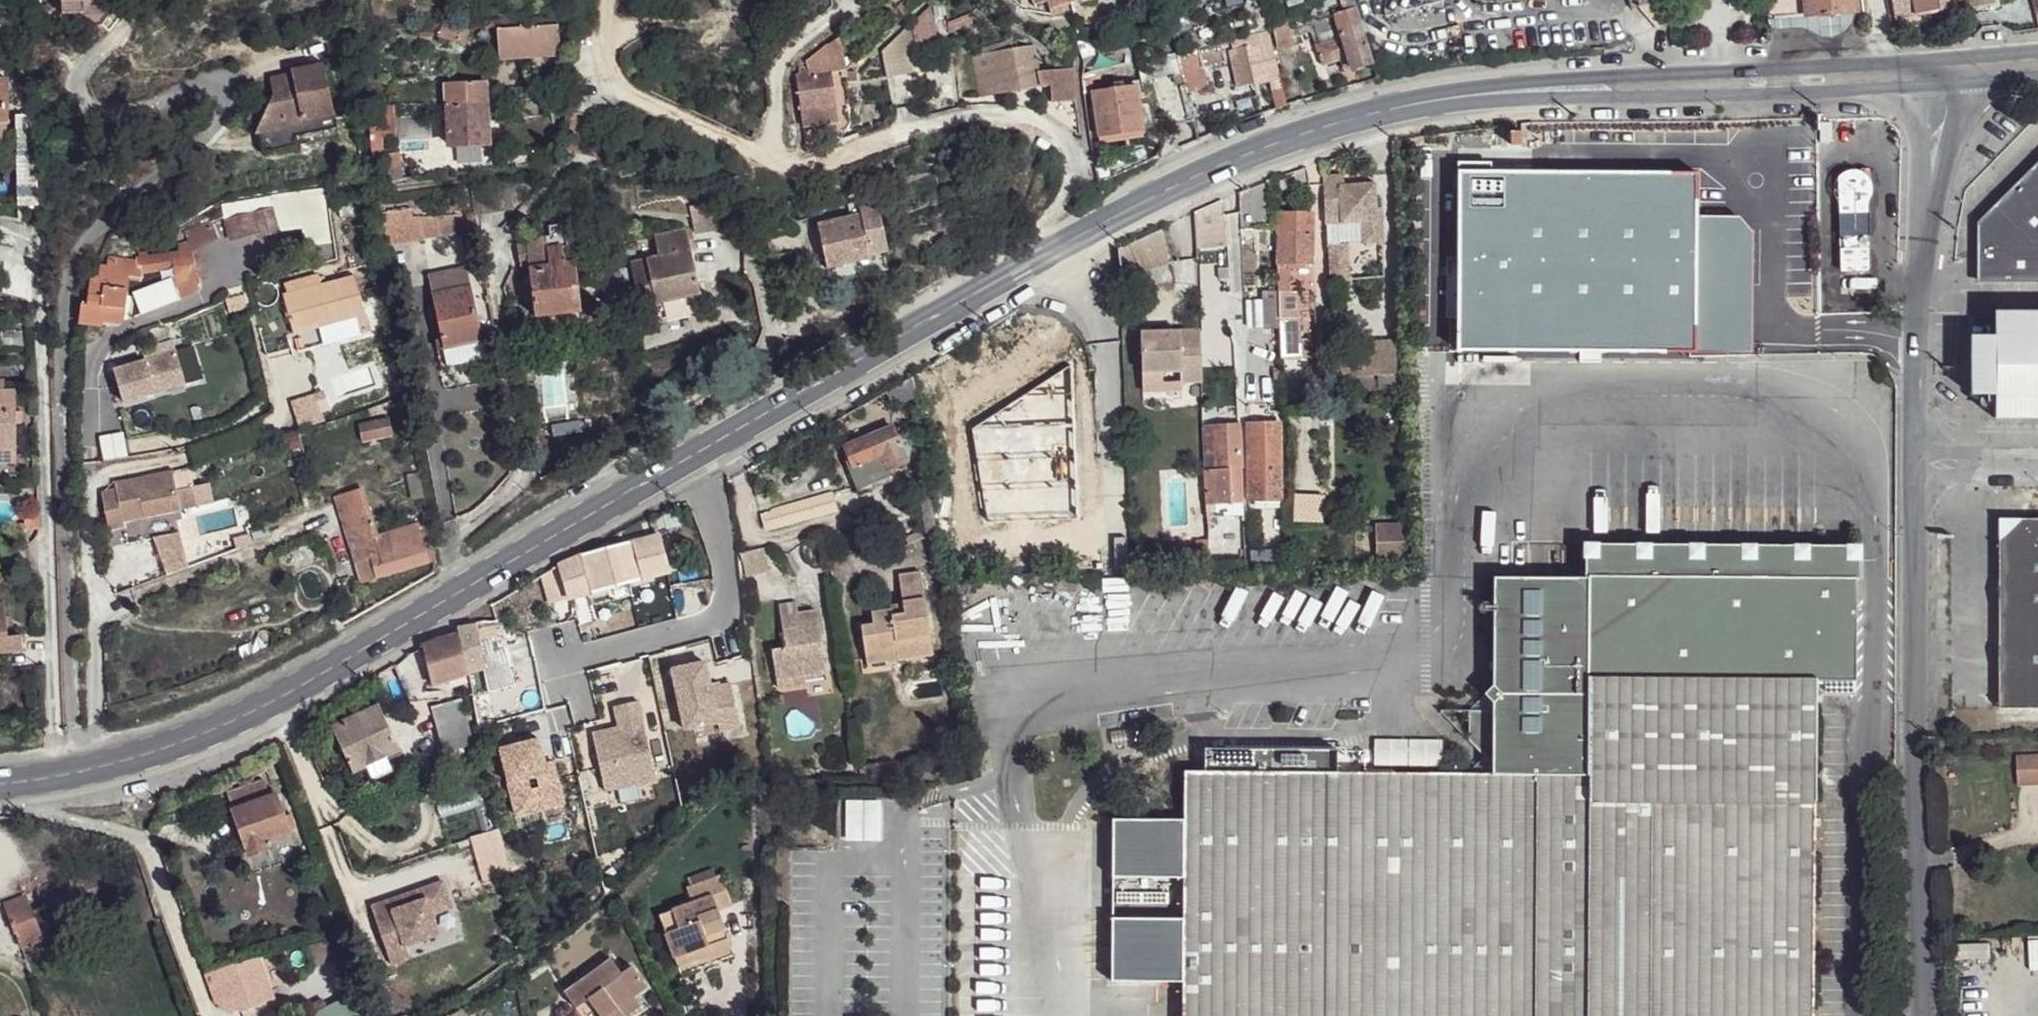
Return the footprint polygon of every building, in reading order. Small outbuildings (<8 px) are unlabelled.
[(65,14),(85,12),(84,2),(108,1),(108,0),(64,0),(65,14)] [(1332,1),(1335,15),(1357,8),(1355,0),(1335,0),(1332,1)] [(1768,19),(1805,16),(1804,0),(1770,0),(1768,19)] [(1805,16),(1855,12),(1854,0),(1804,0),(1805,16)] [(1895,18),(1958,8),(1957,0),(1891,0),(1895,18)] [(108,1),(84,2),(85,12),(108,11),(108,1)] [(942,8),(935,1),(928,9),(934,17),(942,8)] [(1048,6),(1050,13),(1068,9),(1066,2),(1048,6)] [(1393,33),(1445,23),(1441,3),(1389,14),(1393,33)] [(1369,50),(1357,8),(1335,15),(1339,28),(1327,29),(1330,41),(1316,45),(1323,65),(1340,60),(1343,69),(1351,67),(1352,69),(1373,62),(1369,50)] [(463,24),(465,19),(446,14),(439,36),(457,41),(463,24)] [(1186,19),(1171,22),(1171,25),(1173,32),(1174,36),(1188,32),(1186,23),(1188,23),(1186,19)] [(471,27),(463,24),(457,41),(466,44),(471,27)] [(1289,24),(1273,28),(1278,48),(1293,44),(1289,24)] [(497,29),(499,59),(560,55),(559,25),(497,29)] [(1173,32),(1171,25),(1153,32),(1154,39),(1173,32)] [(882,50),(888,78),(911,73),(906,41),(912,40),(909,26),(882,50)] [(432,33),(415,30),(414,40),(431,43),(432,33)] [(1230,50),(1238,87),(1271,80),(1280,77),(1271,31),(1233,39),(1231,41),(1233,49),(1230,50)] [(799,68),(800,73),(796,74),(803,126),(839,121),(832,73),(846,70),(846,69),(839,38),(834,41),(827,45),(806,63),(807,67),(799,68)] [(973,56),(981,96),(1042,85),(1054,83),(1057,120),(1078,136),(1075,94),(1073,67),(1039,71),(1035,45),(1018,48),(1017,42),(982,48),(984,54),(973,56)] [(1184,84),(1186,91),(1208,87),(1203,66),(1226,61),(1222,44),(1178,55),(1181,71),(1184,84)] [(1095,53),(1081,54),(1083,62),(1083,67),(1083,72),(1083,74),(1098,70),(1095,53)] [(1175,53),(1138,63),(1143,82),(1158,78),(1167,75),(1167,74),(1180,70),(1175,53)] [(21,76),(27,75),(32,66),(23,63),(16,71),(21,76)] [(272,78),(276,94),(262,122),(277,129),(280,121),(302,117),(303,119),(312,117),(312,115),(334,109),(325,63),(293,70),(295,77),(288,78),(287,74),(272,78)] [(856,71),(846,72),(849,83),(858,82),(856,71)] [(1181,71),(1173,73),(1175,85),(1184,84),(1181,71)] [(1158,78),(1169,125),(1193,120),(1186,91),(1184,84),(1175,85),(1173,73),(1158,78)] [(1271,80),(1278,108),(1286,106),(1280,77),(1271,80)] [(446,85),(448,145),(489,143),(486,83),(446,85)] [(1092,92),(1098,136),(1143,130),(1137,86),(1092,92)] [(393,105),(369,106),(370,136),(395,135),(393,105)] [(267,151),(297,144),(296,135),(337,127),(334,109),(312,115),(312,117),(303,119),(302,117),(280,121),(277,129),(262,122),(258,130),(263,132),(267,151)] [(35,115),(16,116),(16,144),(20,144),(36,144),(35,115)] [(1143,130),(1098,136),(1099,144),(1143,138),(1143,130)] [(1509,132),(1510,145),(1522,145),(1521,131),(1509,132)] [(36,144),(20,144),(21,204),(38,203),(36,144)] [(1979,224),(1979,281),(2037,281),(2037,166),(1979,224)] [(1306,167),(1277,176),(1275,177),(1278,196),(1300,189),(1299,184),(1308,181),(1306,167)] [(1868,170),(1838,171),(1844,296),(1874,294),(1868,170)] [(1239,193),(1241,227),(1252,226),(1251,222),(1260,221),(1276,221),(1276,212),(1273,195),(1268,180),(1239,193)] [(1339,186),(1342,223),(1359,222),(1360,241),(1377,240),(1376,221),(1374,184),(1339,186)] [(464,196),(454,197),(455,207),(466,207),(464,196)] [(690,207),(695,233),(741,226),(736,199),(690,207)] [(38,203),(21,204),(22,212),(36,212),(38,203)] [(1214,204),(1197,212),(1203,224),(1220,217),(1214,204)] [(227,221),(233,240),(258,232),(260,237),(280,231),(279,228),(274,212),(273,207),(252,213),(253,215),(227,221)] [(383,212),(388,244),(424,239),(420,214),(411,216),(412,207),(383,212)] [(283,210),(274,212),(279,228),(288,226),(283,210)] [(875,210),(862,213),(871,258),(885,254),(875,210)] [(461,212),(435,214),(438,236),(463,232),(461,212)] [(1278,232),(1278,264),(1286,264),(1303,264),(1312,264),(1313,212),(1276,212),(1276,221),(1276,232),(1278,232)] [(818,223),(828,267),(871,258),(862,213),(818,223)] [(435,214),(420,214),(424,239),(438,236),(435,214)] [(517,245),(521,267),(528,266),(534,317),(538,317),(578,312),(582,311),(576,260),(592,259),(587,221),(549,226),(550,236),(530,238),(527,238),(526,239),(525,243),(517,245)] [(662,312),(660,303),(701,294),(687,229),(654,236),(659,256),(630,263),(642,316),(662,312)] [(84,303),(81,322),(101,325),(102,321),(122,323),(128,277),(142,279),(142,272),(174,267),(194,264),(190,245),(181,247),(182,254),(140,262),(111,259),(110,269),(103,268),(101,281),(93,281),(89,304),(84,303)] [(1329,248),(1331,262),(1348,260),(1346,246),(1329,248)] [(1351,278),(1348,260),(1331,262),(1334,281),(1351,278)] [(180,300),(200,294),(194,264),(174,267),(180,300)] [(1280,327),(1281,359),(1312,358),(1311,339),(1300,340),(1300,332),(1298,294),(1298,292),(1289,292),(1288,269),(1287,269),(1286,264),(1278,264),(1279,299),(1280,327)] [(444,349),(448,366),(487,358),(467,266),(428,274),(442,339),(444,349)] [(287,282),(291,293),(321,285),(319,274),(287,282)] [(321,285),(291,293),(283,295),(294,336),(319,328),(324,344),(370,332),(355,275),(321,285)] [(616,288),(606,289),(609,308),(618,307),(616,288)] [(1315,294),(1298,294),(1300,332),(1317,331),(1315,294)] [(1262,300),(1264,328),(1280,327),(1279,299),(1262,300)] [(1249,328),(1264,328),(1262,300),(1248,301),(1249,328)] [(1990,311),(1988,416),(2037,417),(2037,311),(1990,311)] [(578,312),(538,317),(539,329),(579,325),(578,312)] [(291,348),(283,321),(258,328),(266,355),(291,348)] [(319,328),(294,336),(299,351),(324,344),(319,328)] [(1140,333),(1142,384),(1163,383),(1163,382),(1162,371),(1180,370),(1181,381),(1181,382),(1182,382),(1201,382),(1200,331),(1140,333)] [(438,350),(444,349),(442,339),(435,340),(438,350)] [(1377,364),(1377,374),(1379,374),(1403,372),(1402,345),(1376,347),(1377,364)] [(169,362),(113,377),(124,414),(181,398),(169,362)] [(1403,372),(1379,374),(1380,389),(1405,388),(1403,372)] [(1372,375),(1336,378),(1337,391),(1374,390),(1373,375),(1372,375)] [(1163,383),(1142,384),(1143,392),(1182,391),(1182,385),(1182,382),(1181,382),(1181,381),(1163,382),(1163,383)] [(16,450),(16,425),(16,411),(16,392),(5,392),(0,392),(0,450),(16,450)] [(298,424),(321,416),(313,392),(290,400),(298,424)] [(920,414),(892,427),(907,461),(926,454),(920,414)] [(359,425),(363,442),(393,436),(389,419),(359,425)] [(1247,425),(1249,501),(1281,501),(1280,424),(1247,425)] [(1204,471),(1207,504),(1242,502),(1238,425),(1204,427),(1206,471),(1204,471)] [(844,446),(850,460),(845,462),(857,491),(892,477),(888,469),(907,461),(892,427),(844,446)] [(293,433),(289,434),(293,451),(303,447),(299,431),(293,433)] [(16,450),(0,450),(0,462),(16,462),(16,450)] [(939,465),(929,466),(931,480),(941,479),(939,465)] [(102,494),(109,531),(125,527),(123,522),(198,506),(194,487),(177,491),(173,472),(115,484),(116,490),(102,494)] [(420,473),(409,474),(414,499),(425,497),(420,473)] [(336,497),(363,583),(429,563),(417,525),(377,536),(363,489),(336,497)] [(761,514),(766,529),(834,510),(830,494),(761,514)] [(1242,502),(1207,504),(1208,517),(1216,516),(1243,514),(1242,502)] [(1208,517),(1209,534),(1216,534),(1216,516),(1208,517)] [(2001,710),(2037,710),(2037,519),(2023,519),(2001,541),(2001,710)] [(2001,520),(2001,541),(2023,519),(2001,520)] [(429,521),(417,525),(429,563),(435,561),(432,538),(429,521)] [(1375,525),(1376,561),(1407,560),(1406,524),(1375,525)] [(160,570),(185,566),(180,529),(155,533),(160,570)] [(1216,534),(1209,534),(1209,546),(1217,545),(1216,534)] [(559,564),(569,598),(588,593),(608,588),(629,582),(642,579),(668,572),(658,535),(632,542),(581,556),(578,556),(559,564)] [(1858,578),(1859,558),(1848,557),(1848,545),(1805,545),(1805,557),(1795,557),(1796,545),(1753,544),(1753,557),(1743,557),(1743,544),(1700,544),(1700,556),(1691,557),(1690,544),(1648,544),(1648,557),(1638,556),(1638,543),(1595,543),(1596,555),(1585,556),(1585,576),(1590,576),(1590,597),(1590,676),(1815,680),(1852,681),(1853,577),(1858,578)] [(1209,546),(1210,569),(1222,569),(1221,545),(1217,545),(1209,546)] [(764,548),(740,554),(746,575),(769,569),(764,548)] [(899,575),(903,605),(904,614),(892,616),(891,610),(890,610),(871,612),(873,625),(861,627),(865,653),(896,648),(898,660),(933,654),(921,572),(899,575)] [(1590,597),(1589,580),(1493,579),(1491,687),(1483,695),(1491,704),(1491,713),(1468,712),(1468,741),(1491,763),(1490,774),(1589,775),(1589,755),(1574,755),(1574,676),(1575,676),(1575,597),(1590,597)] [(632,595),(629,582),(608,588),(611,601),(632,595)] [(1203,590),(1192,591),(1193,603),(1204,603),(1203,590)] [(1575,676),(1590,676),(1590,597),(1575,597),(1575,676)] [(779,605),(786,647),(772,650),(777,681),(805,676),(826,673),(817,611),(798,614),(796,603),(779,605)] [(0,604),(0,653),(24,651),(22,635),(9,636),(6,604),(0,604)] [(903,605),(891,607),(891,610),(892,616),(904,614),(903,605)] [(458,627),(459,635),(466,675),(484,670),(488,693),(516,689),(509,650),(481,654),(477,623),(458,627)] [(425,645),(433,685),(466,675),(459,635),(425,645)] [(395,667),(410,704),(426,702),(422,687),(432,682),(425,645),(395,667)] [(888,661),(898,660),(896,648),(865,653),(867,662),(888,659),(888,661)] [(704,664),(671,671),(683,731),(716,724),(718,733),(737,729),(729,686),(709,690),(704,664)] [(806,683),(805,676),(777,681),(778,688),(806,683)] [(1574,755),(1589,755),(1590,676),(1575,676),(1574,676),(1574,755)] [(1815,680),(1590,676),(1589,755),(1589,775),(1589,803),(1814,804),(1815,695),(1815,680)] [(613,704),(587,709),(599,766),(649,756),(633,678),(609,683),(613,704)] [(1852,695),(1852,681),(1815,680),(1815,695),(1852,695)] [(428,713),(426,702),(410,704),(414,715),(419,716),(421,716),(428,713)] [(454,704),(434,709),(446,753),(473,745),(462,702),(454,704)] [(332,729),(353,772),(370,764),(399,749),(379,705),(332,729)] [(534,712),(495,722),(512,788),(559,776),(548,734),(540,736),(534,712)] [(1373,737),(1373,759),(1441,758),(1441,736),(1373,737)] [(1204,749),(1204,771),(1336,773),(1337,750),(1204,749)] [(2018,785),(2037,783),(2037,756),(2016,757),(2018,785)] [(353,772),(359,786),(376,777),(370,764),(353,772)] [(1182,1015),(1812,1015),(1814,804),(1589,803),(1589,775),(1490,774),(1336,773),(1204,771),(1184,772),(1184,820),(1183,878),(1183,919),(1183,983),(1182,1015)] [(227,794),(233,810),(249,855),(268,848),(266,841),(290,833),(289,832),(284,816),(276,794),(270,796),(268,791),(264,780),(227,794)] [(842,839),(880,839),(880,798),(842,798),(842,839)] [(290,814),(284,816),(289,832),(296,829),(290,814)] [(1183,878),(1184,820),(1112,821),(1113,878),(1183,878)] [(687,889),(692,903),(659,915),(675,958),(708,946),(712,956),(732,948),(718,910),(732,905),(722,876),(687,889)] [(443,877),(367,901),(382,950),(439,932),(433,913),(452,907),(443,877)] [(25,896),(37,942),(57,934),(35,892),(25,896)] [(5,904),(22,947),(37,942),(25,896),(5,904)] [(1183,983),(1183,919),(1112,919),(1111,982),(1183,983)] [(708,946),(675,958),(679,968),(712,956),(708,946)] [(206,975),(216,1005),(241,1012),(275,999),(259,956),(206,975)] [(576,1008),(588,999),(600,1015),(622,1015),(618,1009),(634,997),(647,988),(632,965),(622,973),(612,959),(564,993),(576,1008)] [(359,994),(328,1009),(313,1015),(371,1015),(359,994)] [(618,1009),(622,1015),(625,1015),(640,1005),(634,997),(618,1009)] [(310,1015),(313,1015),(328,1009),(322,998),(305,1006),(310,1015)]
